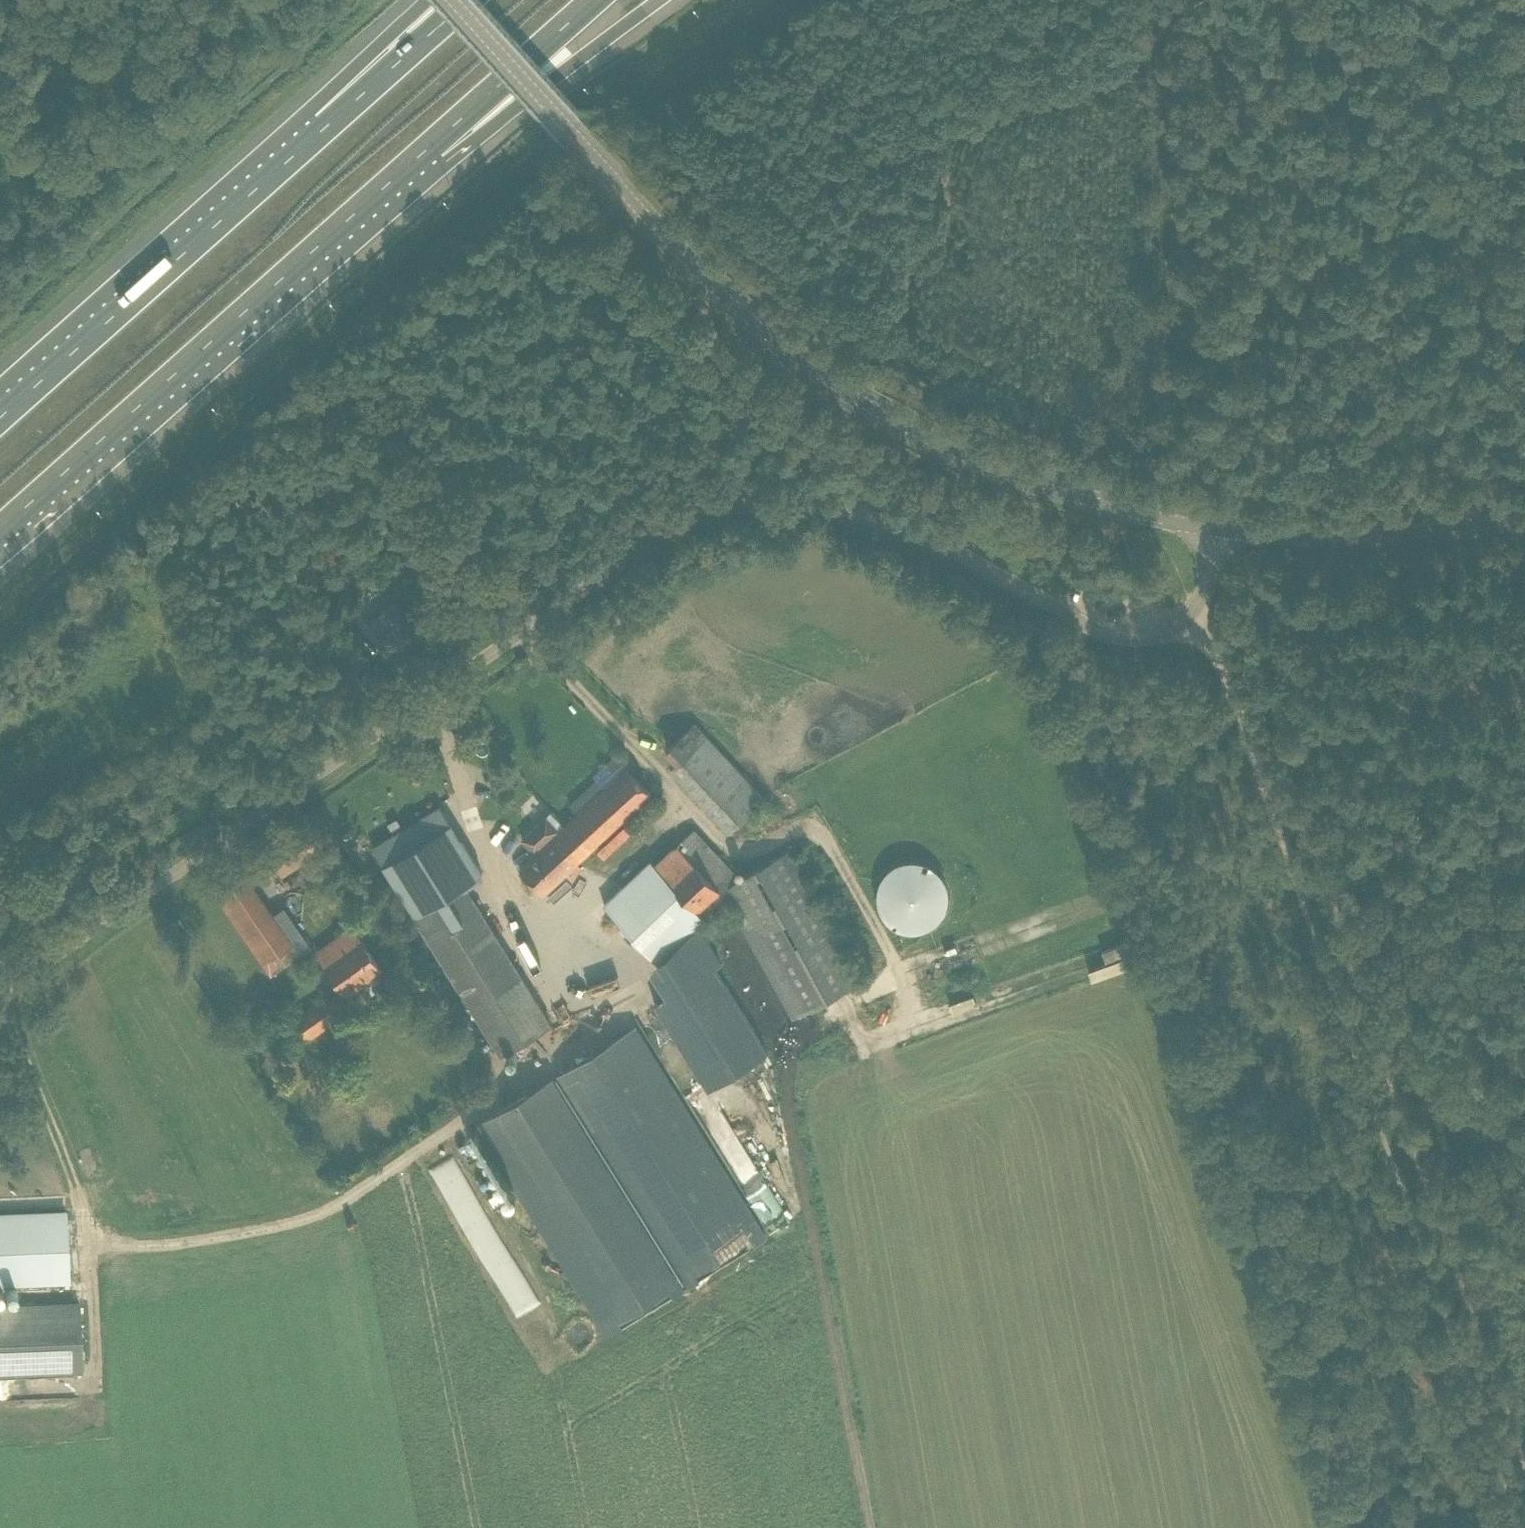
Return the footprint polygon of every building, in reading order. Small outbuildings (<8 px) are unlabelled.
[(385,297),(393,306),(402,298),(394,289),(385,297)] [(670,768),(684,783),(728,831),(764,798),(695,723),(667,749),(678,761),(670,768)] [(577,813),(559,830),(553,835),(577,861),(650,793),(627,767),(604,788),(597,780),(570,806),(577,813)] [(414,916),(464,885),(482,874),(451,823),(450,823),(439,806),(372,847),(384,865),(383,865),(414,916)] [(553,835),(559,830),(546,816),(522,839),(536,853),(519,869),(542,893),(577,861),(553,835)] [(268,852),(283,875),(320,851),(305,827),(268,852)] [(693,828),(654,864),(705,919),(705,920),(708,923),(730,904),(792,1017),(863,979),(790,849),(738,877),(693,828)] [(650,860),(604,904),(660,963),(675,949),(692,980),(654,1003),(708,1088),(767,1051),(715,966),(721,962),(701,923),(705,920),(705,919),(654,864),(650,860)] [(877,897),(879,907),(883,916),(890,924),(899,929),(908,931),(919,931),(928,928),(937,922),(943,914),(947,905),(948,895),(946,885),(942,876),(935,868),(926,863),(916,860),(906,861),(897,864),(888,870),(882,878),(878,887),(877,897)] [(208,883),(271,975),(299,956),(290,943),(291,942),(245,874),(244,874),(236,864),(208,883)] [(414,916),(470,1006),(520,975),(464,885),(414,916)] [(324,994),(290,1019),(305,1041),(340,1017),(338,1013),(348,1005),(350,1008),(363,999),(389,980),(363,943),(352,927),(317,952),(329,968),(347,994),(332,1005),(324,994)] [(520,975),(470,1006),(501,1055),(551,1024),(520,975)] [(766,1236),(635,1027),(477,1126),(606,1335),(766,1236)] [(68,1281),(65,1211),(0,1213),(0,1284),(68,1281)] [(81,1370),(78,1302),(0,1306),(0,1373),(81,1370)]
